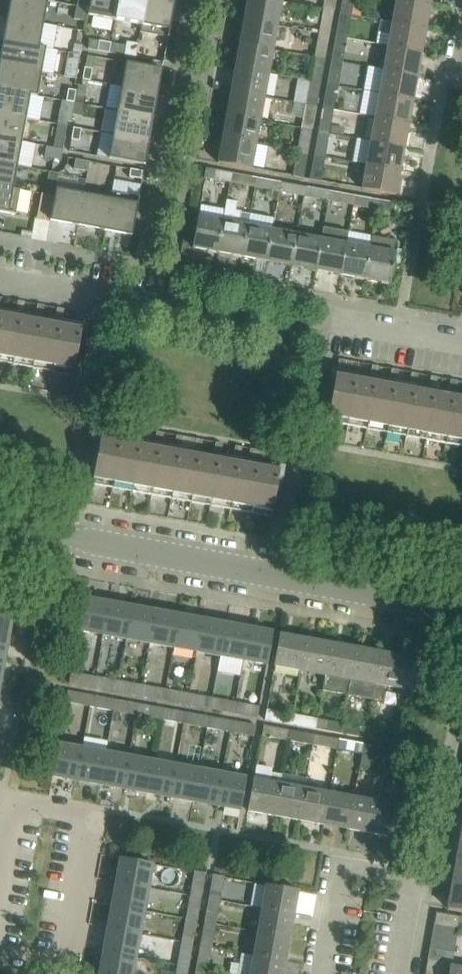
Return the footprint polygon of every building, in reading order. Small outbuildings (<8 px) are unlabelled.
[(7,17),(43,23),(47,1),(54,2),(43,0),(10,0),(7,17)] [(89,8),(87,15),(116,21),(119,0),(90,0),(89,8)] [(116,21),(141,25),(140,32),(146,0),(119,0),(116,21)] [(140,32),(168,38),(175,0),(146,0),(140,32)] [(244,20),(277,26),(281,3),(267,0),(247,0),(244,20)] [(336,0),(325,0),(323,10),(334,12),(336,0)] [(353,0),(342,0),(340,13),(351,15),(353,0)] [(392,22),(425,28),(430,5),(404,0),(396,0),(392,22)] [(87,9),(76,7),(74,19),(85,21),(87,9)] [(329,35),(334,12),(323,10),(319,33),(329,35)] [(335,36),(346,38),(351,15),(340,13),(335,36)] [(7,17),(2,41),(3,41),(46,49),(46,48),(53,49),(57,26),(43,23),(7,17)] [(244,20),(239,44),(273,50),(277,26),(244,20)] [(392,22),(388,46),(421,52),(425,28),(392,22)] [(319,33),(314,57),(325,59),(329,35),(319,33)] [(335,36),(331,60),(342,62),(346,38),(335,36)] [(0,55),(0,64),(41,72),(46,49),(3,41),(0,55)] [(97,51),(109,54),(111,44),(99,42),(97,51)] [(239,44),(235,68),(268,74),(273,50),(239,44)] [(127,45),(125,56),(135,58),(138,47),(127,45)] [(81,47),(75,46),(73,46),(72,54),(80,55),(81,47)] [(421,52),(388,46),(383,70),(417,76),(421,52)] [(80,55),(72,54),(68,53),(63,76),(75,79),(80,55)] [(321,83),(325,59),(314,57),(310,81),(321,83)] [(342,62),(331,60),(327,84),(338,86),(342,62)] [(158,93),(162,69),(126,63),(121,86),(158,93)] [(37,96),(41,72),(0,64),(0,90),(37,96)] [(83,68),(81,80),(89,81),(91,70),(83,68)] [(235,68),(231,91),(264,97),(268,74),(235,68)] [(413,100),(417,76),(383,70),(379,94),(413,100)] [(297,91),(294,102),(305,104),(316,106),(321,83),(310,81),(308,93),(297,91)] [(327,84),(322,108),(333,110),(338,86),(327,84)] [(158,93),(121,86),(117,111),(153,118),(158,93)] [(74,103),(82,104),(85,88),(80,87),(77,87),(77,91),(74,103)] [(67,101),(74,103),(77,91),(69,89),(66,101),(67,101)] [(26,118),(30,95),(37,97),(37,96),(0,90),(0,113),(26,118)] [(231,91),(227,115),(260,121),(264,97),(231,91)] [(408,123),(413,100),(379,94),(375,117),(408,123)] [(72,115),(74,103),(67,101),(64,119),(68,120),(71,120),(72,115)] [(82,104),(74,103),(72,115),(82,116),(84,105),(82,104)] [(305,104),(301,128),(312,130),(316,106),(305,104)] [(322,108),(318,131),(329,133),(333,110),(322,108)] [(153,118),(117,111),(113,134),(149,140),(153,118)] [(22,142),(26,118),(0,113),(0,139),(22,142)] [(227,115),(222,138),(256,144),(260,121),(227,115)] [(408,123),(375,117),(370,141),(404,147),(408,123)] [(63,150),(67,126),(57,124),(53,148),(63,150)] [(81,128),(73,127),(71,139),(78,140),(81,128)] [(297,152),(308,154),(312,130),(301,128),(297,152)] [(325,157),(329,133),(318,131),(314,155),(325,157)] [(149,140),(113,134),(108,159),(145,165),(149,140)] [(218,163),(251,169),(251,168),(256,144),(222,138),(218,163)] [(356,138),(352,162),(366,165),(400,170),(404,147),(370,141),(356,138)] [(17,165),(22,142),(0,139),(0,162),(17,165)] [(63,150),(53,148),(51,155),(54,158),(61,159),(63,150)] [(308,154),(297,152),(292,176),(303,178),(308,154)] [(320,181),(325,157),(314,155),(309,179),(320,181)] [(89,161),(76,159),(74,169),(88,171),(89,161)] [(20,191),(20,190),(13,188),(17,165),(0,162),(0,187),(20,191)] [(362,189),(395,195),(400,170),(366,165),(362,189)] [(143,171),(131,169),(129,177),(141,179),(143,171)] [(230,183),(231,175),(206,170),(204,179),(230,183)] [(231,175),(230,183),(246,186),(248,178),(231,175)] [(48,177),(44,195),(54,197),(56,189),(57,179),(50,178),(48,177)] [(256,179),(254,188),(271,191),(272,182),(256,179)] [(281,183),(279,192),(296,195),(297,186),(281,183)] [(20,191),(0,187),(0,212),(15,215),(20,191)] [(305,188),(304,196),(320,199),(322,190),(305,188)] [(78,226),(84,194),(56,189),(54,197),(50,221),(62,223),(78,226)] [(78,226),(104,231),(111,192),(110,192),(109,199),(84,194),(78,226)] [(111,192),(104,231),(103,231),(132,236),(139,197),(111,192)] [(330,192),(328,201),(345,204),(346,195),(330,192)] [(46,221),(50,221),(54,197),(44,195),(40,194),(36,219),(41,220),(46,221)] [(354,196),(353,205),(369,208),(371,199),(354,196)] [(396,203),(379,200),(377,209),(394,212),(396,203)] [(217,252),(242,256),(247,226),(239,224),(241,213),(235,212),(237,204),(226,202),(223,221),(217,252)] [(192,247),(217,252),(223,221),(198,217),(192,247)] [(242,256),(266,261),(272,230),(247,226),(242,256)] [(321,239),(316,270),(340,274),(346,244),(348,232),(323,228),(321,239)] [(266,261),(291,265),(297,235),(272,230),(266,261)] [(291,265),(316,270),(321,239),(297,235),(291,265)] [(390,284),(393,264),(395,253),(397,241),(372,237),(370,248),(365,279),(390,284)] [(370,248),(346,244),(340,274),(365,279),(370,248)] [(17,301),(15,313),(22,314),(24,302),(17,301)] [(37,304),(35,316),(42,317),(44,306),(37,304)] [(57,308),(54,320),(61,321),(64,309),(57,308)] [(76,312),(74,323),(81,325),(83,313),(76,312)] [(72,376),(73,376),(81,329),(0,315),(0,363),(72,376)] [(372,365),(370,377),(377,378),(379,367),(372,365)] [(391,369),(389,381),(396,382),(398,370),(391,369)] [(411,373),(409,384),(416,386),(418,374),(411,373)] [(335,376),(326,422),(461,447),(461,399),(335,376)] [(431,376),(428,388),(436,389),(438,377),(431,376)] [(450,380),(448,391),(455,393),(457,381),(450,380)] [(115,436),(122,438),(124,426),(117,425),(115,436)] [(134,440),(141,441),(144,429),(136,428),(134,440)] [(154,443),(161,445),(163,433),(156,432),(154,443)] [(176,435),(174,447),(181,448),(183,437),(176,435)] [(279,471),(100,438),(91,485),(253,514),(270,517),(279,471)] [(196,439),(193,451),(200,452),(203,440),(196,439)] [(215,442),(213,454),(220,455),(222,444),(215,442)] [(235,446),(233,458),(240,459),(242,447),(235,446)] [(255,450),(253,461),(260,463),(262,451),(255,450)] [(17,587),(0,584),(0,607),(13,610),(17,587)] [(108,603),(85,599),(79,630),(102,634),(108,603)] [(126,639),(132,607),(108,603),(102,634),(126,639)] [(9,633),(13,610),(0,607),(0,631),(9,633)] [(155,611),(132,607),(126,639),(150,643),(155,611)] [(179,616),(155,611),(150,643),(173,647),(179,616)] [(202,620),(179,616),(173,647),(197,651),(202,620)] [(226,624),(202,620),(197,651),(220,655),(226,624)] [(249,629),(226,624),(220,655),(244,659),(249,629)] [(272,633),(249,629),(244,659),(267,664),(272,633)] [(9,633),(0,631),(0,656),(5,656),(9,633)] [(280,634),(274,666),(300,671),(306,639),(280,634)] [(300,671),(324,675),(330,643),(306,639),(300,671)] [(355,648),(330,643),(324,675),(321,691),(346,696),(349,680),(355,648)] [(371,700),(374,684),(380,652),(355,648),(349,680),(346,696),(371,700)] [(385,686),(399,689),(405,657),(380,652),(374,684),(371,700),(382,702),(385,686)] [(424,693),(425,693),(430,661),(405,657),(399,689),(397,700),(408,702),(410,691),(424,693)] [(69,683),(93,688),(95,677),(72,672),(71,672),(69,683)] [(118,681),(95,677),(93,688),(116,692),(118,681)] [(142,685),(118,681),(116,692),(140,696),(142,685)] [(165,690),(142,685),(140,696),(163,701),(165,690)] [(189,694),(165,690),(163,701),(187,705),(189,694)] [(91,695),(68,691),(66,702),(89,706),(91,695)] [(212,699),(189,694),(187,705),(210,709),(212,699)] [(115,699),(91,695),(89,706),(98,708),(96,719),(111,722),(113,710),(115,699)] [(138,704),(115,699),(113,710),(136,715),(138,704)] [(210,709),(234,714),(236,703),(212,699),(210,709)] [(259,707),(236,703),(234,714),(257,718),(259,707)] [(162,708),(138,704),(136,715),(160,719),(162,708)] [(185,712),(162,708),(160,719),(183,723),(185,712)] [(265,719),(290,724),(292,714),(267,709),(265,719)] [(209,716),(185,712),(183,723),(207,727),(209,716)] [(315,728),(317,718),(292,714),(290,724),(315,728)] [(207,727),(230,731),(232,720),(209,716),(207,727)] [(315,728),(339,733),(341,723),(317,718),(315,728)] [(232,720),(230,731),(254,735),(256,725),(232,720)] [(364,738),(366,728),(341,723),(339,733),(364,738)] [(262,736),(287,741),(289,731),(264,726),(262,736)] [(364,738),(389,742),(391,732),(366,728),(364,738)] [(313,735),(289,731),(287,741),(312,745),(313,735)] [(389,742),(415,747),(417,737),(416,737),(391,732),(389,742)] [(312,745),(336,750),(338,739),(313,735),(312,745)] [(363,744),(338,739),(336,750),(361,754),(363,744)] [(52,776),(76,780),(81,748),(58,744),(52,776)] [(388,748),(363,744),(361,754),(386,758),(388,748)] [(105,753),(81,748),(76,780),(100,784),(105,753)] [(414,753),(388,748),(386,758),(411,763),(412,763),(414,753)] [(100,784),(123,789),(129,757),(105,753),(100,784)] [(152,761),(129,757),(123,789),(147,793),(152,761)] [(147,793),(170,797),(176,765),(152,761),(147,793)] [(224,764),(222,774),(217,806),(240,810),(246,778),(248,769),(224,764)] [(199,769),(176,765),(170,797),(193,801),(199,769)] [(193,801),(217,806),(222,774),(199,769),(193,801)] [(254,779),(248,811),(274,816),(279,784),(254,779)] [(274,816),(298,820),(304,788),(279,784),(274,816)] [(304,788),(298,820),(322,825),(328,792),(304,788)] [(322,825),(348,829),(353,797),(328,792),(322,825)] [(353,797),(348,829),(372,834),(378,802),(353,797)] [(372,834),(397,838),(398,838),(404,806),(378,802),(372,834)] [(121,858),(117,880),(148,886),(152,864),(125,859),(121,858)] [(452,884),(461,886),(461,861),(456,860),(452,884)] [(194,872),(190,894),(201,896),(205,874),(194,871),(194,872)] [(213,875),(209,899),(220,901),(224,877),(213,875)] [(144,910),(148,886),(117,880),(112,904),(144,910)] [(447,908),(461,911),(461,886),(452,884),(447,908)] [(293,914),(298,890),(266,885),(262,909),(293,914)] [(190,894),(186,917),(197,920),(201,896),(190,894)] [(215,924),(220,901),(209,899),(204,922),(215,924)] [(112,904),(108,927),(140,933),(144,910),(112,904)] [(262,909),(258,932),(289,938),(293,914),(262,909)] [(436,912),(434,925),(458,929),(458,928),(460,916),(436,912)] [(186,917),(181,941),(193,943),(197,920),(186,917)] [(211,948),(215,924),(204,922),(200,946),(211,948)] [(434,925),(432,936),(456,940),(458,929),(434,925)] [(135,956),(140,933),(108,927),(104,950),(135,956)] [(289,938),(258,932),(254,955),(285,961),(289,938)] [(432,936),(429,948),(453,952),(456,940),(432,936)] [(181,941),(177,964),(188,966),(193,943),(181,941)] [(200,946),(196,969),(207,971),(211,948),(200,946)] [(429,948),(427,959),(451,964),(453,952),(429,948)] [(100,973),(132,973),(135,956),(104,950),(100,973)] [(285,961),(254,955),(250,973),(283,973),(285,961)] [(425,971),(445,973),(449,973),(451,967),(451,964),(427,959),(425,971)] [(188,966),(177,964),(168,963),(166,973),(187,973),(188,966)]
